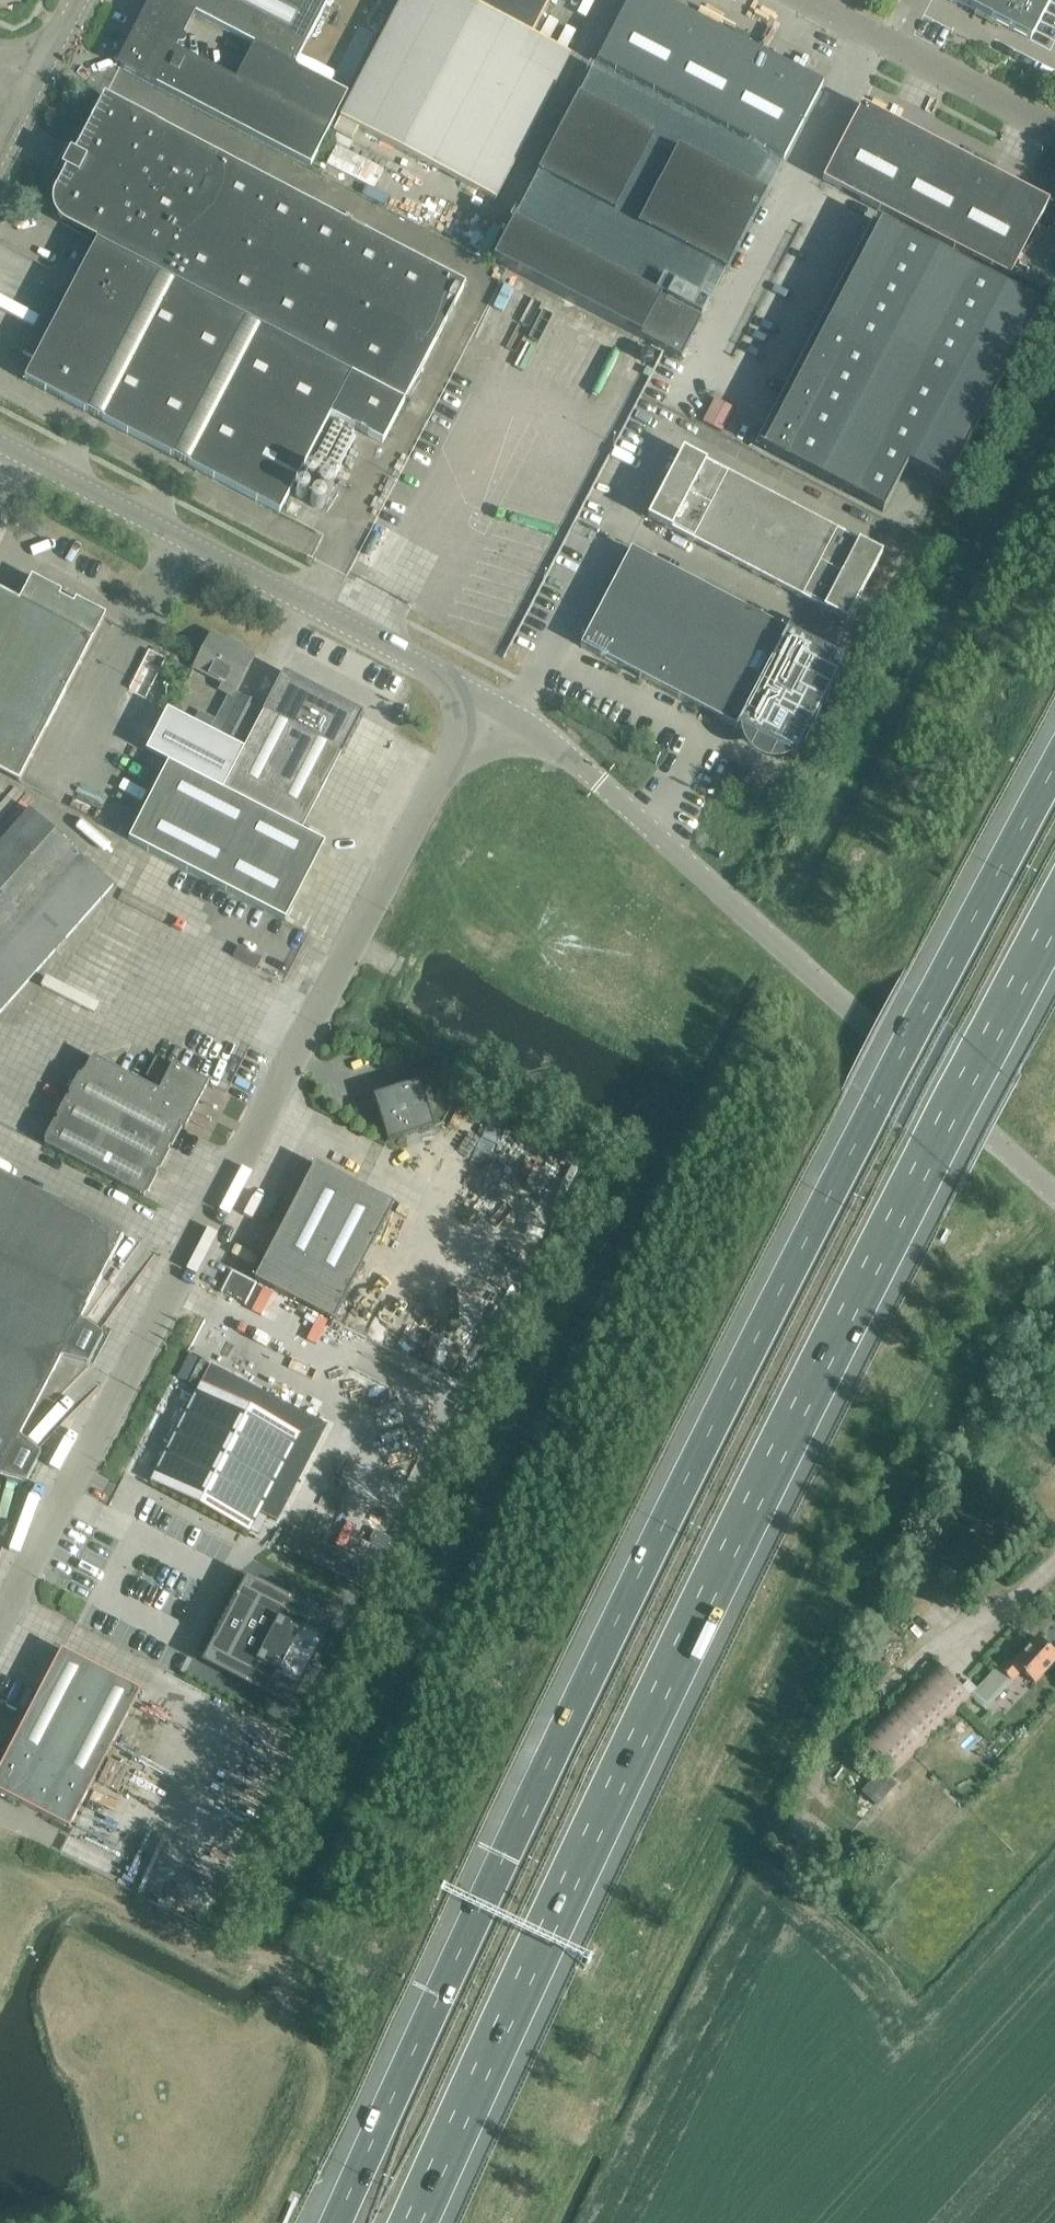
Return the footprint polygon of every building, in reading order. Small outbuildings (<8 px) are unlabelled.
[(254,45),(295,66),(330,0),(168,0),(195,14),(254,45)] [(477,7),(463,0),(402,0),(333,131),(352,141),(359,129),(495,200),(556,83),(518,63),(551,0),(481,0),(477,7)] [(823,85),(660,0),(628,0),(596,62),(783,160),(823,85)] [(1030,39),(1051,0),(955,0),(1030,39)] [(348,93),(295,66),(254,45),(236,80),(175,49),(177,45),(178,45),(181,45),(183,44),(185,42),(186,40),(185,37),(183,35),(176,32),(176,31),(169,27),(168,27),(154,20),(150,19),(145,20),(142,24),(141,28),(143,32),(146,35),(143,41),(136,37),(120,67),(310,165),(348,93)] [(66,226),(97,242),(404,402),(465,285),(104,96),(55,189),(54,192),(53,195),(52,198),(52,201),(52,203),(52,206),(53,208),(53,210),(54,213),(56,215),(57,217),(59,220),(61,222),(63,224),(66,226)] [(537,175),(613,214),(725,274),(766,196),(578,97),(537,175)] [(1049,202),(861,104),(822,180),(1009,278),(1049,202)] [(701,320),(662,300),(513,222),(493,261),(681,359),(701,320)] [(880,223),(762,448),(883,511),(907,465),(946,485),(1039,307),(880,223)] [(1012,278),(1036,291),(1045,295),(1048,297),(1054,284),(1054,238),(1037,229),(1012,278)] [(330,416),(382,444),(404,402),(97,242),(66,300),(55,294),(23,354),(35,360),(25,380),(279,513),(330,416)] [(665,484),(687,495),(705,461),(683,450),(665,484)] [(727,473),(705,461),(687,495),(709,507),(727,473)] [(731,519),(749,485),(727,473),(709,507),(731,519)] [(669,530),(687,495),(665,484),(647,518),(669,530)] [(771,496),(749,485),(731,519),(753,530),(771,496)] [(669,530),(691,541),(709,507),(687,495),(669,530)] [(776,542),(793,508),(771,496),(753,530),(776,542)] [(713,553),(731,519),(709,507),(691,541),(713,553)] [(816,519),(793,508),(776,542),(798,554),(816,519)] [(713,553),(736,564),(753,530),(731,519),(713,553)] [(820,565),(838,531),(816,519),(798,554),(820,565)] [(758,576),(776,542),(753,530),(736,564),(758,576)] [(860,543),(838,531),(820,565),(842,577),(860,543)] [(758,576),(780,588),(798,554),(776,542),(758,576)] [(860,543),(842,577),(864,588),(882,554),(860,543)] [(786,630),(631,549),(580,646),(736,727),(735,729),(736,730),(737,728),(758,739),(760,737),(775,744),(773,747),(795,758),(794,760),(795,761),(847,660),(846,660),(845,661),(787,631),(788,629),(787,628),(786,630)] [(820,565),(798,554),(780,588),(802,599),(820,565)] [(802,599),(824,611),(842,577),(820,565),(802,599)] [(19,782),(106,615),(32,576),(19,600),(0,590),(0,772),(19,782)] [(842,577),(824,611),(846,622),(864,588),(842,577)] [(194,667),(195,667),(224,682),(221,688),(233,694),(252,656),(211,635),(194,667)] [(301,831),(362,713),(283,672),(265,708),(246,745),(244,750),(167,710),(146,751),(168,763),(129,839),(285,920),(325,843),(301,831)] [(242,696),(223,733),(238,741),(257,704),(242,696)] [(257,704),(238,741),(246,745),(265,708),(257,704)] [(211,731),(213,727),(216,721),(200,713),(195,723),(211,731)] [(113,885),(29,810),(0,843),(0,1011),(113,885)] [(82,1073),(44,1145),(47,1147),(109,1179),(140,1196),(143,1197),(153,1179),(180,1127),(181,1126),(185,1128),(186,1127),(194,1111),(194,1110),(199,1100),(207,1085),(208,1084),(209,1082),(173,1063),(172,1065),(156,1057),(146,1076),(153,1080),(150,1086),(92,1056),(83,1073),(82,1073)] [(387,1090),(373,1095),(377,1110),(387,1142),(434,1127),(419,1080),(413,1082),(387,1090)] [(394,1204),(315,1163),(254,1280),(333,1321),(394,1204)] [(2,1476),(3,1476),(20,1481),(21,1481),(25,1482),(26,1482),(41,1453),(38,1450),(37,1449),(24,1438),(23,1437),(20,1435),(61,1357),(88,1363),(103,1334),(100,1331),(99,1331),(85,1321),(84,1320),(81,1318),(123,1237),(13,1179),(0,1172),(0,1475),(2,1476)] [(299,1434),(201,1383),(150,1481),(248,1532),(299,1434)] [(213,1640),(201,1662),(288,1707),(333,1621),(246,1575),(235,1598),(233,1597),(231,1604),(229,1604),(228,1612),(226,1611),(224,1619),(222,1618),(220,1626),(218,1625),(216,1633),(215,1632),(213,1640)] [(989,1681),(1001,1692),(1011,1682),(1012,1681),(1020,1671),(1034,1683),(1054,1660),(1054,1654),(1037,1637),(1013,1664),(1008,1660),(999,1670),(989,1681)] [(31,1707),(0,1768),(0,1792),(69,1827),(140,1691),(61,1650),(31,1707)] [(971,1698),(934,1660),(856,1738),(893,1774),(971,1698)] [(862,1793),(875,1804),(894,1783),(881,1771),(862,1793)]
